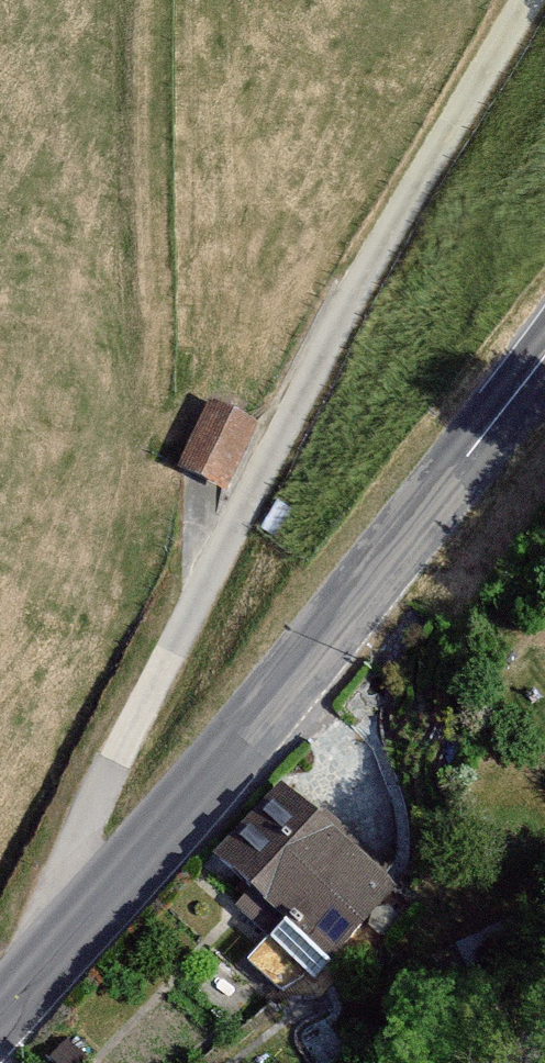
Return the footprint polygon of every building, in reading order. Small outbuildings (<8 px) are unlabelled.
[(207,401),(174,468),(218,489),(251,422),(207,401)] [(323,961),(392,890),(285,786),(216,856),(323,961)]
